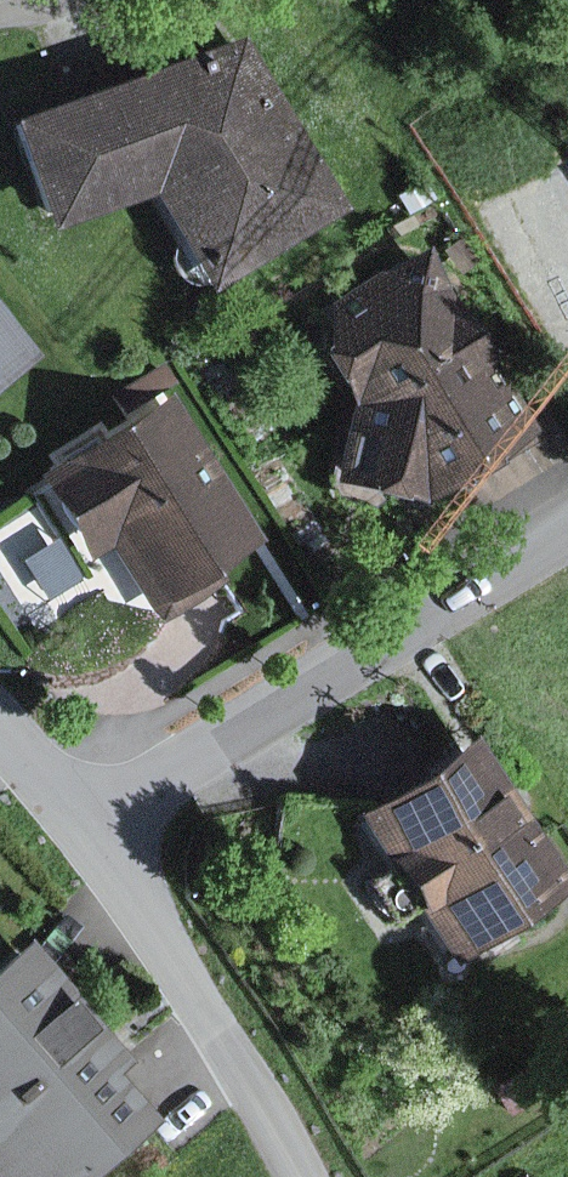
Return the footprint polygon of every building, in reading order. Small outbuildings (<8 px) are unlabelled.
[(264,24),(12,113),(54,226),(193,178),(232,258),(355,203),(264,24)] [(365,393),(490,320),(442,238),(317,311),(365,393)] [(55,344),(0,275),(0,388),(55,344)] [(365,393),(350,473),(442,493),(555,425),(490,320),(365,393)] [(282,535),(186,383),(67,458),(74,469),(50,484),(99,561),(119,549),(159,612),(282,535)] [(375,813),(475,967),(567,906),(567,848),(494,736),(375,813)] [(0,975),(0,1147),(27,1176),(113,1176),(169,1127),(125,1077),(142,1061),(36,943),(0,975)]
